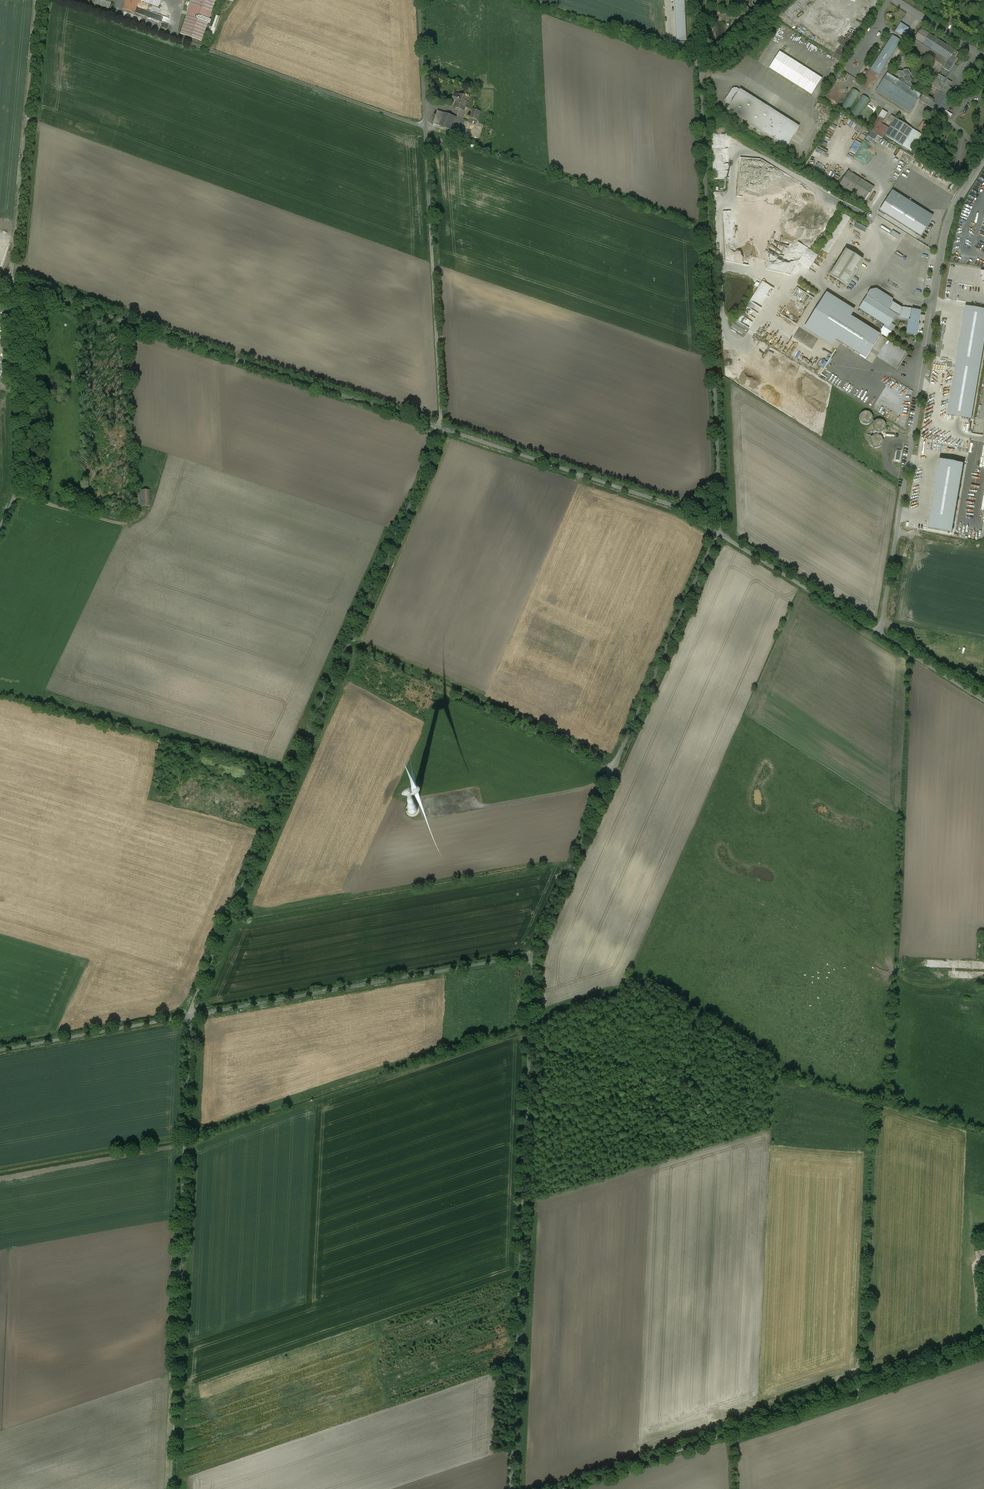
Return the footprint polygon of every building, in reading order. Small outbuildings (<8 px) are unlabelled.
[(92,4),(109,9),(112,1),(110,0),(93,0),(92,4)] [(122,10),(134,14),(139,0),(126,0),(122,10)] [(213,0),(192,0),(180,34),(201,41),(215,1),(213,0)] [(910,29),(901,23),(896,32),(904,38),(910,29)] [(958,53),(920,29),(914,39),(947,61),(951,55),(956,57),(958,53)] [(902,42),(893,36),(876,61),(885,67),(902,42)] [(780,52),(769,69),(812,96),(822,79),(780,52)] [(947,61),(943,68),(949,72),(958,59),(956,57),(951,55),(947,61)] [(885,67),(876,61),(871,69),(877,73),(879,75),(885,67)] [(871,69),(860,86),(866,90),(877,73),(871,69)] [(903,72),(898,72),(897,74),(899,78),(898,80),(911,88),(912,86),(910,82),(912,80),(909,74),(907,73),(906,71),(904,70),(903,72)] [(898,80),(887,73),(876,91),(910,113),(921,95),(911,88),(898,80)] [(952,83),(939,74),(936,79),(933,77),(931,80),(934,82),(931,86),(940,91),(934,101),(933,103),(934,104),(939,107),(940,107),(942,104),(947,107),(954,96),(949,92),(951,88),(949,87),(952,83)] [(732,89),(726,99),(726,100),(726,101),(726,102),(727,103),(730,106),(740,90),(736,88),(736,89),(735,88),(733,89),(732,89)] [(852,89),(839,109),(847,114),(860,94),(852,89)] [(799,127),(740,90),(730,106),(727,111),(786,148),(799,127)] [(468,98),(459,95),(454,94),(452,99),(457,101),(454,108),(463,111),(464,111),(468,98)] [(934,101),(923,94),(919,101),(931,108),(934,104),(933,103),(934,101)] [(862,95),(849,115),(857,120),(870,100),(862,95)] [(942,104),(940,107),(939,107),(938,109),(944,112),(945,110),(947,107),(942,104)] [(480,112),(473,109),(470,117),(477,120),(480,112)] [(457,118),(454,117),(455,117),(438,111),(433,124),(460,134),(465,121),(463,120),(465,114),(463,113),(463,111),(460,110),(457,118)] [(913,129),(895,118),(893,123),(885,136),(902,146),(906,140),(913,129)] [(878,122),(872,132),(875,135),(882,124),(878,122)] [(882,124),(875,135),(882,139),(886,133),(885,133),(888,128),(882,124)] [(922,135),(913,129),(906,140),(910,143),(912,140),(916,143),(922,135)] [(912,140),(910,143),(906,140),(902,146),(911,152),(916,143),(912,140)] [(849,167),(838,184),(840,185),(848,171),(848,172),(851,168),(849,167)] [(848,171),(840,185),(852,193),(861,180),(848,172),(848,171)] [(874,188),(861,180),(852,193),(865,201),(874,188)] [(890,218),(902,198),(892,191),(879,211),(890,218)] [(890,218),(920,237),(933,217),(902,198),(890,218)] [(844,215),(822,250),(828,254),(850,219),(844,215)] [(863,261),(846,250),(830,275),(847,286),(863,261)] [(892,300),(876,290),(870,291),(867,296),(889,309),(891,306),(892,302),(892,300)] [(831,304),(851,317),(855,310),(826,293),(804,329),(832,347),(836,340),(816,328),(831,304)] [(867,296),(859,309),(885,325),(889,328),(891,324),(897,315),(889,309),(867,296)] [(889,309),(897,315),(900,316),(901,308),(892,302),(891,306),(889,309)] [(831,304),(816,328),(836,340),(866,359),(880,336),(851,317),(831,304)] [(947,415),(971,419),(983,343),(983,310),(966,307),(947,415)] [(920,311),(911,310),(911,309),(901,308),(900,316),(900,318),(911,320),(910,321),(909,321),(907,334),(916,336),(918,327),(918,326),(920,325),(919,324),(918,324),(920,311)] [(885,325),(879,333),(888,338),(895,326),(891,324),(889,328),(885,325)] [(872,421),(873,418),(872,416),(871,413),(868,412),(866,412),(863,412),(861,414),(860,416),(859,418),(860,421),(861,423),(864,425),(866,425),(869,424),(871,423),(872,421)] [(885,429),(886,426),(885,424),(884,422),(882,420),(879,420),(876,420),(874,422),(873,424),(872,427),(873,429),(874,430),(875,431),(876,432),(878,433),(879,433),(882,433),(884,431),(885,429)] [(883,444),(883,441),(883,439),(881,437),(879,435),(877,435),(876,435),(874,435),(873,436),(872,437),(870,439),(870,442),(870,444),(872,446),(874,448),(877,448),(879,448),(881,446),(883,444)] [(963,465),(939,461),(928,528),(952,532),(963,465)] [(149,490),(140,491),(141,506),(150,506),(149,490)]
